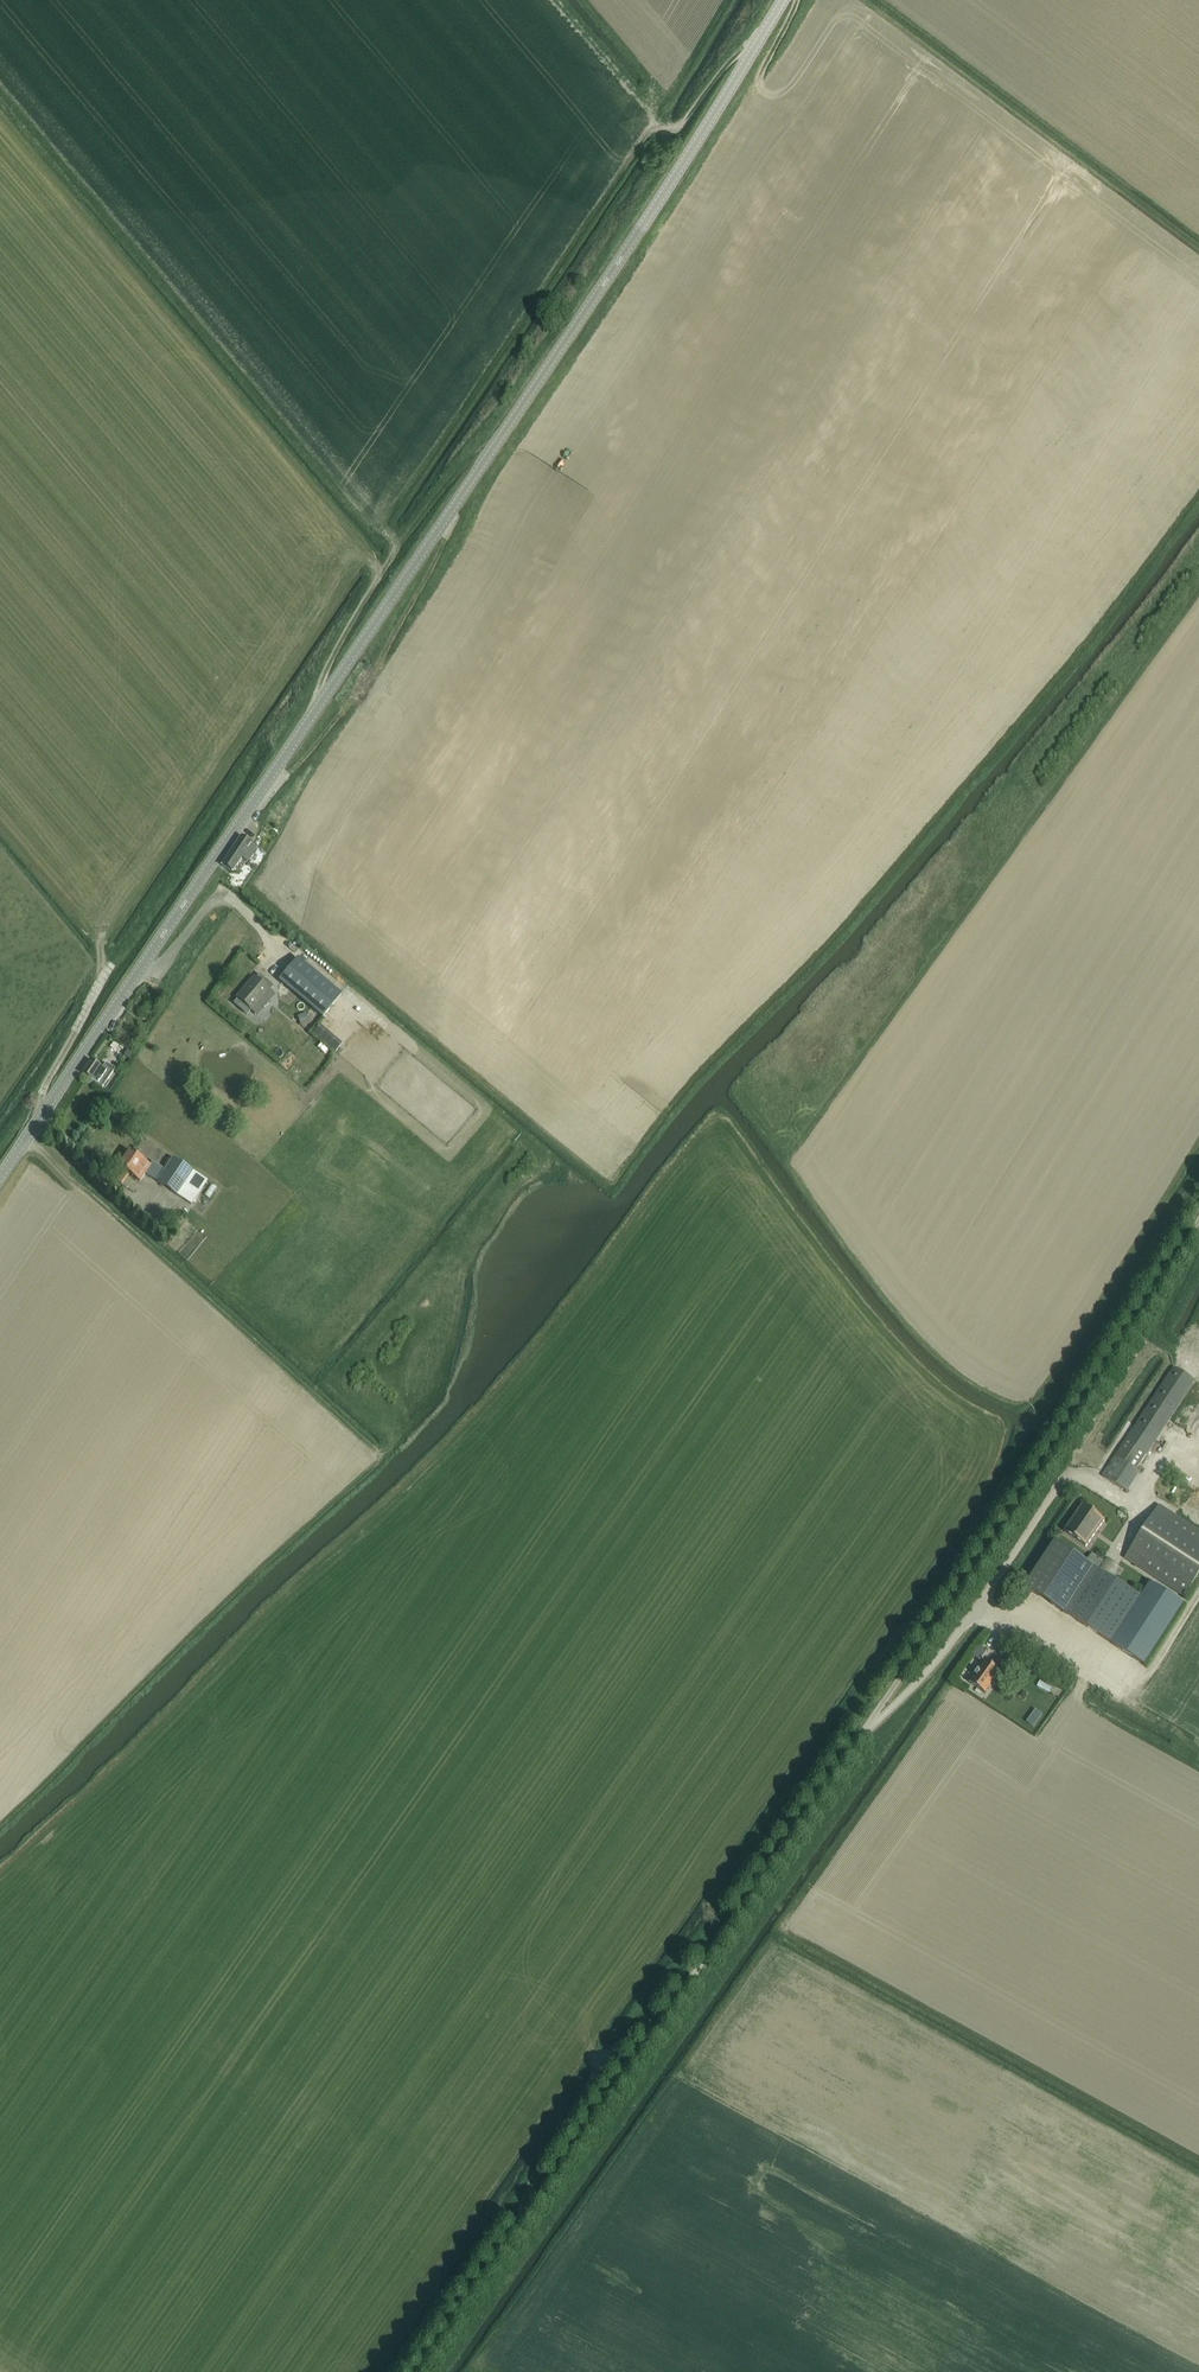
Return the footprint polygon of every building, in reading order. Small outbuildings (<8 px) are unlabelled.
[(247,862),(257,847),(241,836),(221,866),(232,873),(242,859),(247,862)] [(322,1017),(341,995),(297,958),(279,980),(322,1017)] [(253,977),(236,998),(237,999),(234,1003),(247,1015),(251,1010),(252,1011),(258,1004),(263,1008),(270,999),(266,995),(273,986),(259,974),(255,979),(253,977)] [(356,1031),(365,1020),(361,1017),(353,1028),(356,1031)] [(102,1069),(90,1061),(81,1073),(102,1087),(114,1069),(106,1063),(102,1069)] [(150,1166),(129,1152),(119,1167),(140,1182),(145,1174),(191,1205),(207,1181),(173,1158),(163,1172),(151,1164),(150,1166)] [(1173,1382),(1167,1379),(1138,1420),(1132,1436),(1142,1439),(1155,1420),(1167,1424),(1169,1419),(1181,1402),(1174,1397),(1172,1396),(1176,1384),(1173,1382)] [(1168,1423),(1178,1430),(1187,1417),(1177,1411),(1168,1423)] [(1191,1456),(1198,1459),(1198,1448),(1195,1446),(1191,1456)] [(1140,1473),(1136,1470),(1115,1457),(1102,1476),(1128,1493),(1140,1473)] [(1190,1488),(1176,1512),(1198,1525),(1198,1493),(1190,1488)] [(1085,1547),(1105,1519),(1084,1505),(1064,1532),(1085,1547)] [(1198,1575),(1198,1531),(1159,1505),(1125,1558),(1184,1597),(1198,1575)] [(1065,1612),(1095,1567),(1054,1541),(1025,1586),(1065,1612)] [(1115,1545),(1111,1554),(1122,1560),(1127,1550),(1115,1545)] [(1141,1597),(1105,1573),(1095,1567),(1065,1612),(1111,1643),(1144,1665),(1184,1604),(1151,1582),(1141,1597)] [(980,1661),(987,1651),(979,1646),(972,1655),(980,1661)] [(1000,1672),(985,1661),(979,1670),(978,1670),(975,1675),(970,1683),(985,1694),(1000,1672)]
